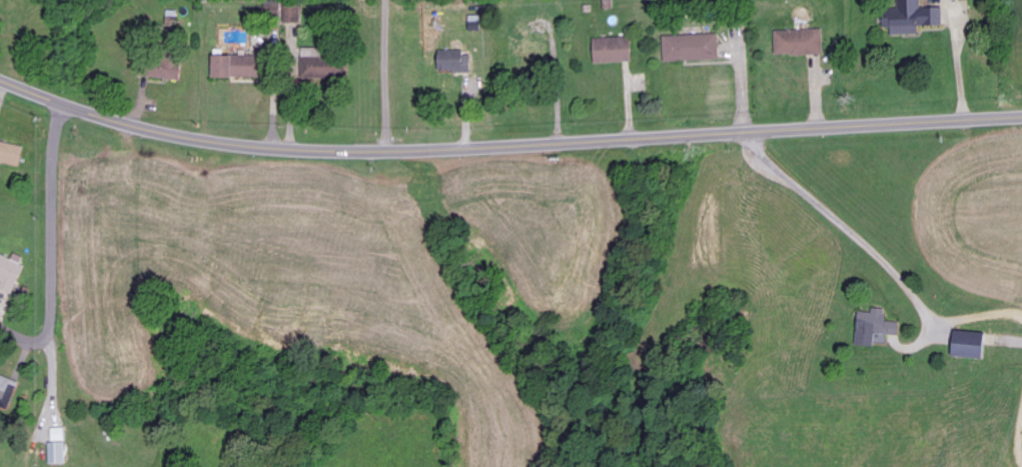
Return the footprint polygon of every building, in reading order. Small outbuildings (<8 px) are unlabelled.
[(944,8),(922,9),(922,0),(901,0),(901,9),(884,10),(885,29),(892,28),(893,36),(920,35),(920,27),(944,26),(944,8)] [(302,8),(272,8),(272,24),(302,23),(302,8)] [(776,32),(777,57),(825,55),(824,30),(776,32)] [(720,35),(664,36),(665,63),(721,61),(720,35)] [(594,39),(595,64),(633,63),(632,38),(594,39)] [(472,72),(472,52),(440,53),(440,73),(472,72)] [(213,57),(214,79),(265,78),(265,56),(213,57)] [(303,59),(303,80),(346,79),(346,58),(303,59)] [(182,80),(183,60),(151,59),(150,79),(182,80)] [(0,143),(0,163),(22,167),(25,147),(0,143)] [(0,292),(21,292),(21,256),(14,256),(0,256),(0,292)] [(899,337),(900,323),(886,322),(887,310),(872,309),(872,313),(860,312),(856,345),(875,347),(876,335),(899,337)] [(984,360),(986,333),(955,332),(954,358),(984,360)] [(19,382),(0,376),(0,406),(12,410),(19,382)] [(50,465),(67,465),(66,443),(50,444),(50,465)]
